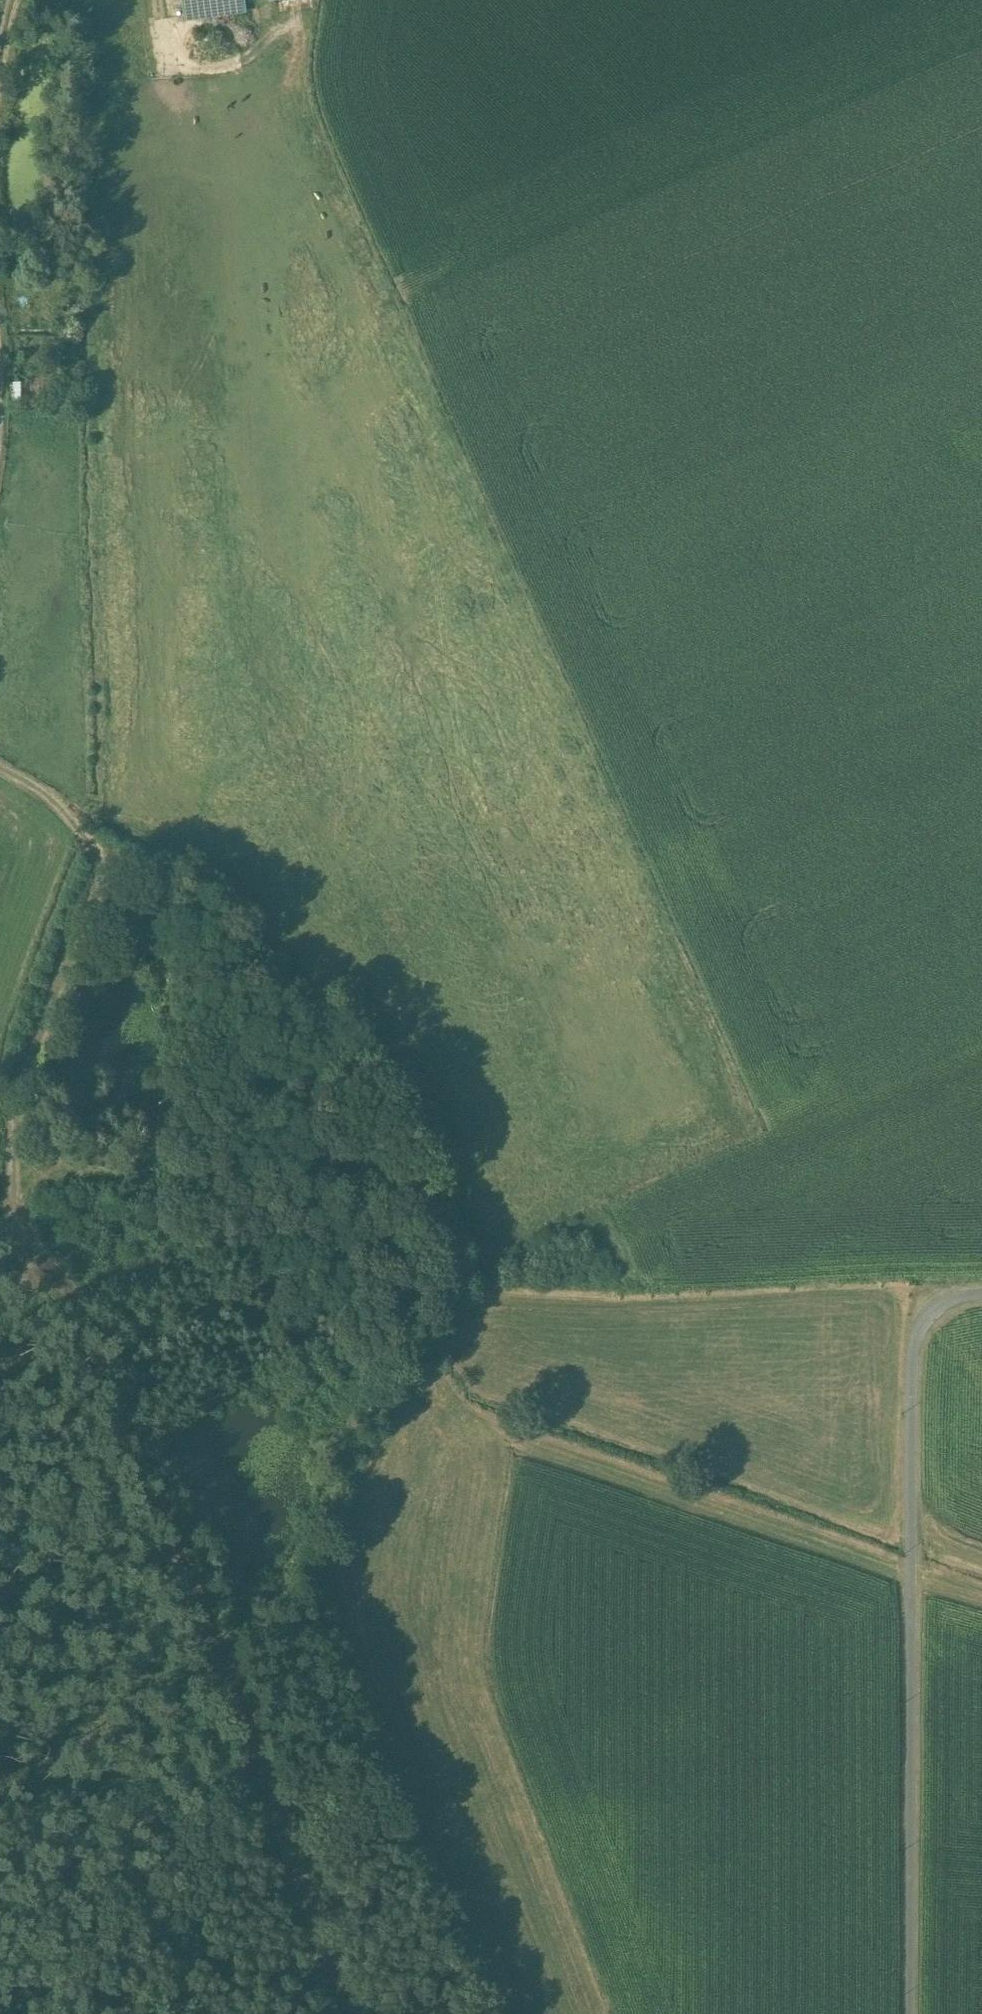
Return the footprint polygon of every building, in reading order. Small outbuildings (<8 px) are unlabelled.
[(183,19),(246,10),(245,0),(181,0),(183,19)]
